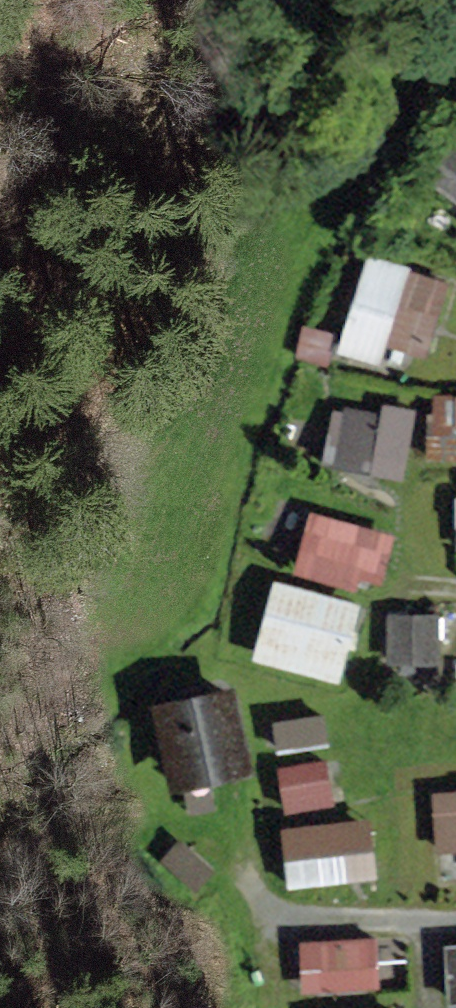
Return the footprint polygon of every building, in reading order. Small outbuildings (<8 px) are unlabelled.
[(422,179),(455,206),(455,137),(422,179)] [(392,343),(436,355),(455,282),(455,275),(366,249),(339,345),(388,358),(392,343)] [(455,450),(455,393),(429,395),(432,451),(455,450)] [(416,413),(334,399),(323,460),(406,474),(416,413)] [(296,566),(381,582),(392,525),(307,509),(296,566)] [(275,574),(253,653),(341,678),(363,599),(275,574)] [(389,662),(442,662),(443,609),(390,609),(389,662)] [(225,691),(135,712),(155,793),(244,773),(225,691)] [(280,747),(329,738),(325,711),(275,719),(280,747)] [(279,765),(289,812),(340,801),(330,754),(279,765)] [(438,846),(455,845),(455,785),(434,786),(438,846)] [(287,882),(377,878),(374,814),(285,818),(287,882)] [(299,935),(302,988),(381,984),(379,931),(299,935)] [(455,999),(455,937),(445,937),(448,999),(455,999)]
